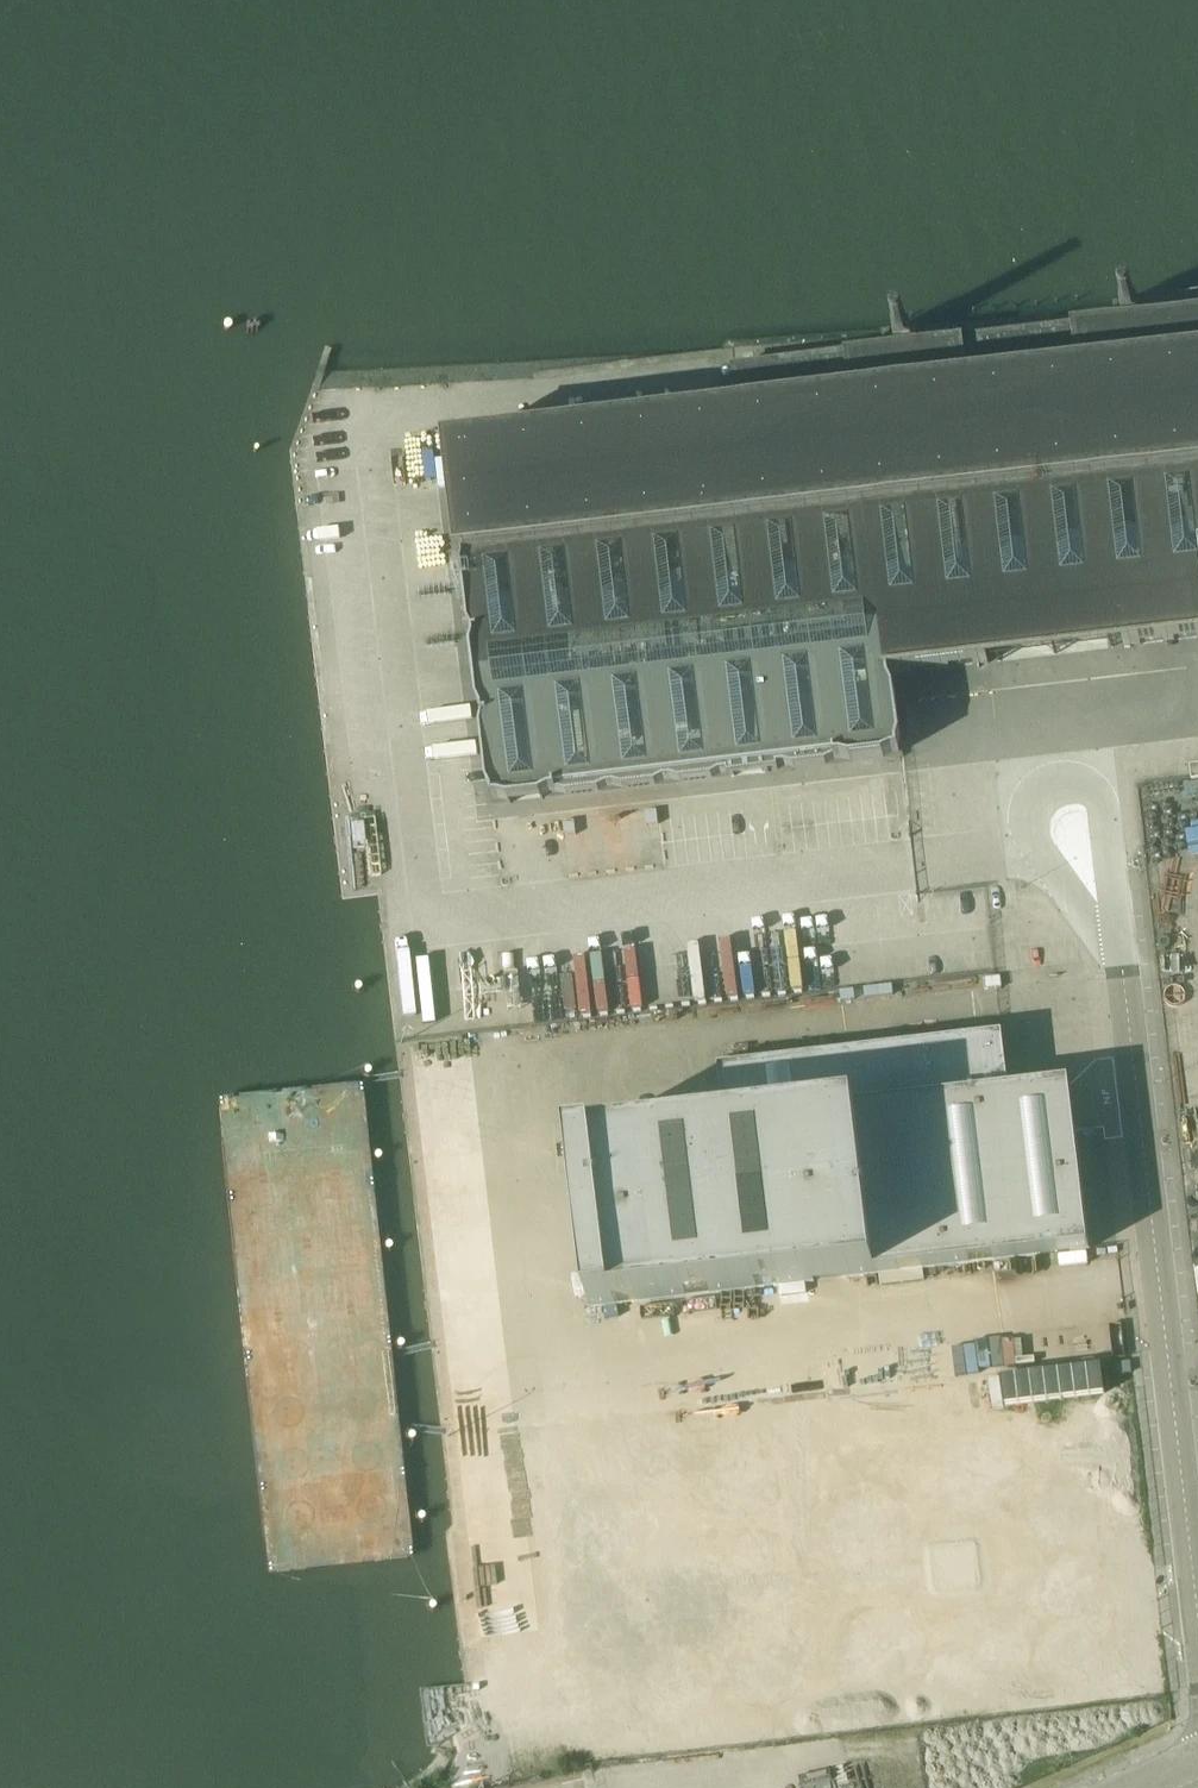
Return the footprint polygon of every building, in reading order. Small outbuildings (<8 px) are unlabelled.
[(447,450),(489,805),(655,785),(714,778),(762,772),(893,757),(883,672),(1118,646),(1197,637),(1197,314),(733,369),(731,355),(532,377),(538,440),(447,450)] [(722,1125),(569,1143),(572,1166),(578,1166),(592,1285),(586,1285),(589,1309),(878,1275),(879,1287),(923,1281),(921,1270),(1089,1250),(1088,1250),(1075,1131),(1069,1084),(1008,1091),(997,1093),(992,1055),(990,1039),(1002,1038),(1002,1035),(1000,1035),(717,1068),(722,1125)] [(426,1160),(502,1151),(490,1049),(415,1058),(426,1160)] [(1115,1375),(1130,1373),(1129,1362),(1114,1363),(1115,1375)] [(1100,1366),(1000,1378),(1004,1406),(1103,1395),(1100,1366)]
